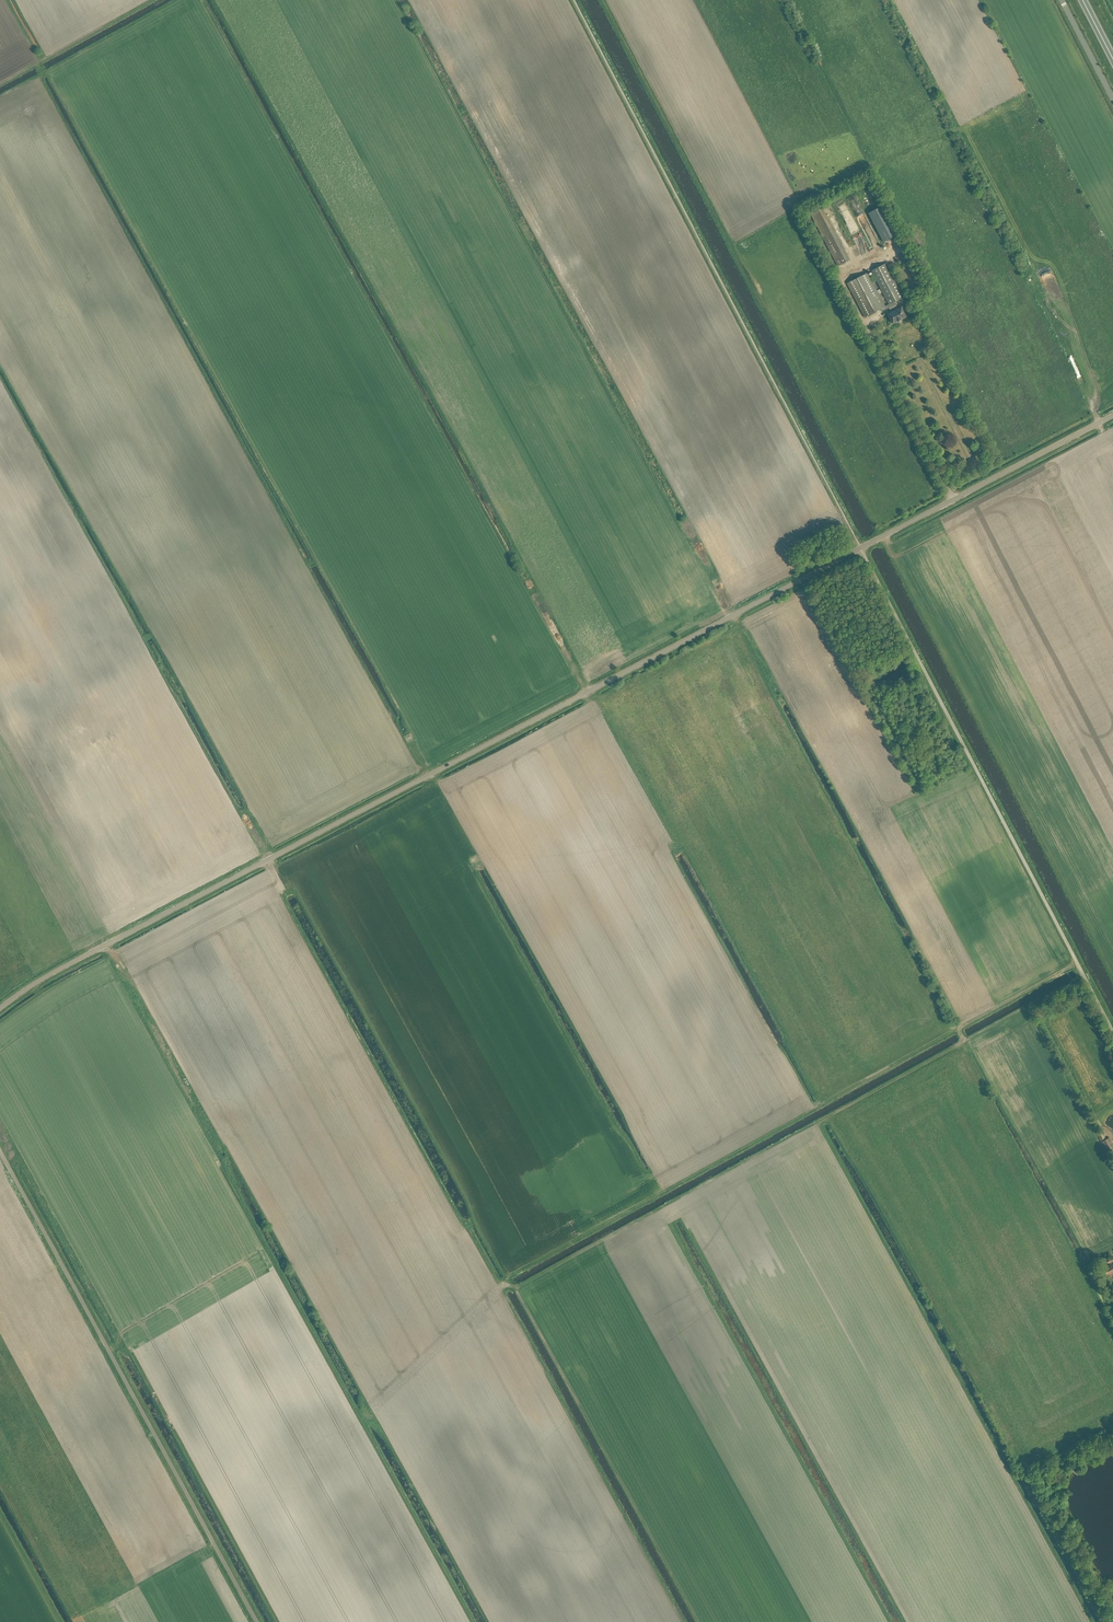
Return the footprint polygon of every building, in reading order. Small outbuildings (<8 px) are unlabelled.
[(883,205),(869,213),(884,243),(899,235),(883,205)] [(837,267),(850,261),(823,208),(811,214),(837,267)] [(865,318),(881,309),(882,311),(889,308),(892,312),(888,314),(893,324),(907,317),(902,307),(898,309),(895,302),(904,297),(886,263),(872,271),(889,304),(885,307),(868,273),(847,284),(865,318)] [(1097,1134),(1100,1140),(1106,1138),(1104,1136),(1103,1134),(1103,1133),(1102,1131),(1097,1134)] [(1102,1142),(1107,1153),(1112,1150),(1112,1145),(1112,1144),(1112,1145),(1111,1143),(1109,1138),(1102,1142)] [(1112,1273),(1112,1257),(1107,1260),(1108,1263),(1110,1262),(1111,1264),(1104,1268),(1107,1274),(1109,1274),(1109,1275),(1112,1273)]
